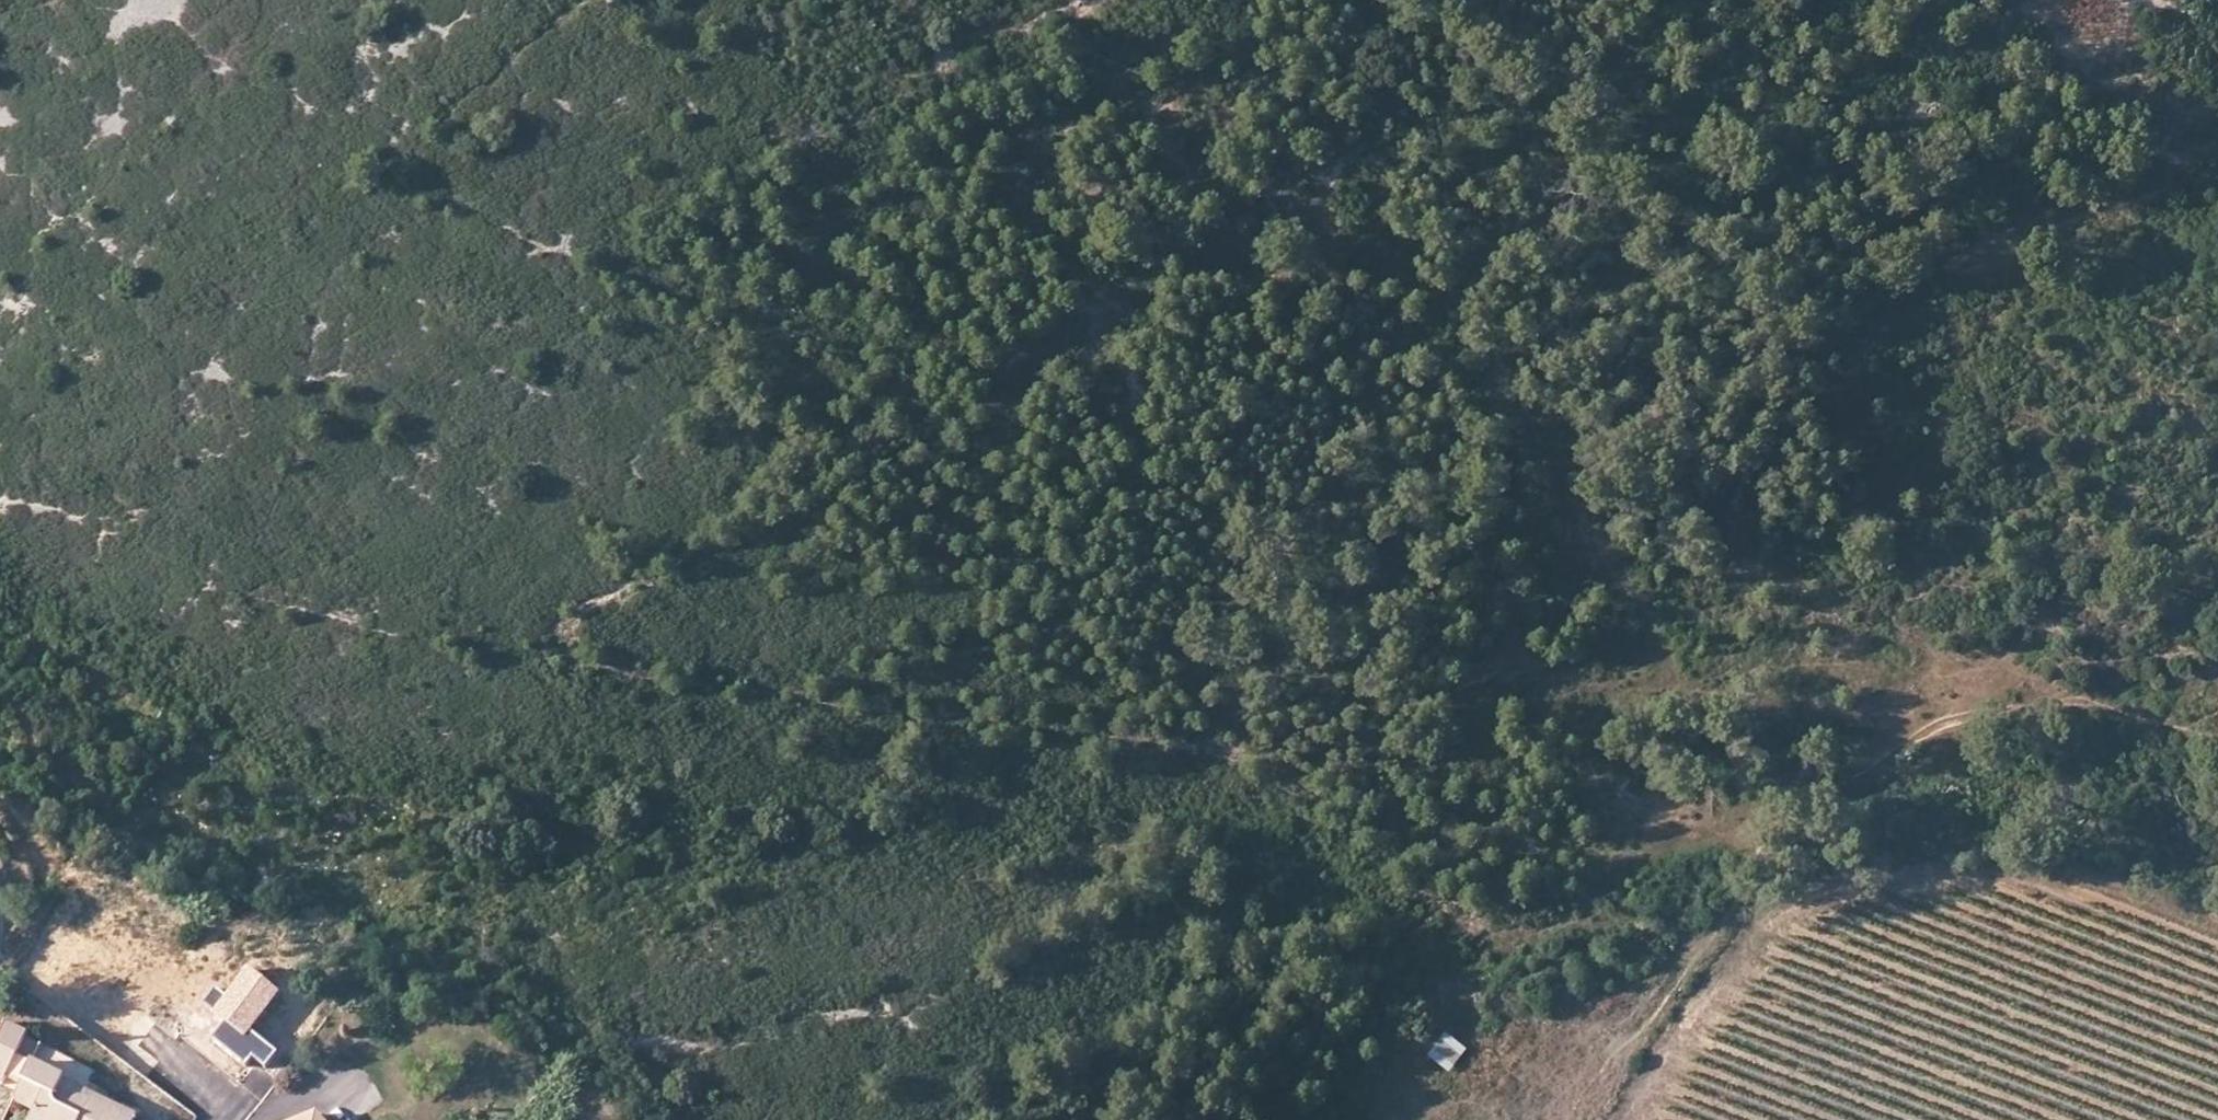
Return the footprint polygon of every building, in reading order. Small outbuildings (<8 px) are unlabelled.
[(225,998),(215,991),(204,1005),(227,1023),(213,1040),(245,1066),(253,1056),(265,1066),(276,1053),(251,1032),(281,996),(249,969),(225,998)] [(3,1028),(0,1034),(0,1084),(23,1038),(3,1028)] [(1446,1034),(1427,1057),(1449,1075),(1468,1051),(1446,1034)] [(29,1119),(135,1119),(136,1119),(29,1066),(11,1101),(33,1113),(29,1119)] [(293,1119),(321,1119),(313,1111),(293,1119)]
